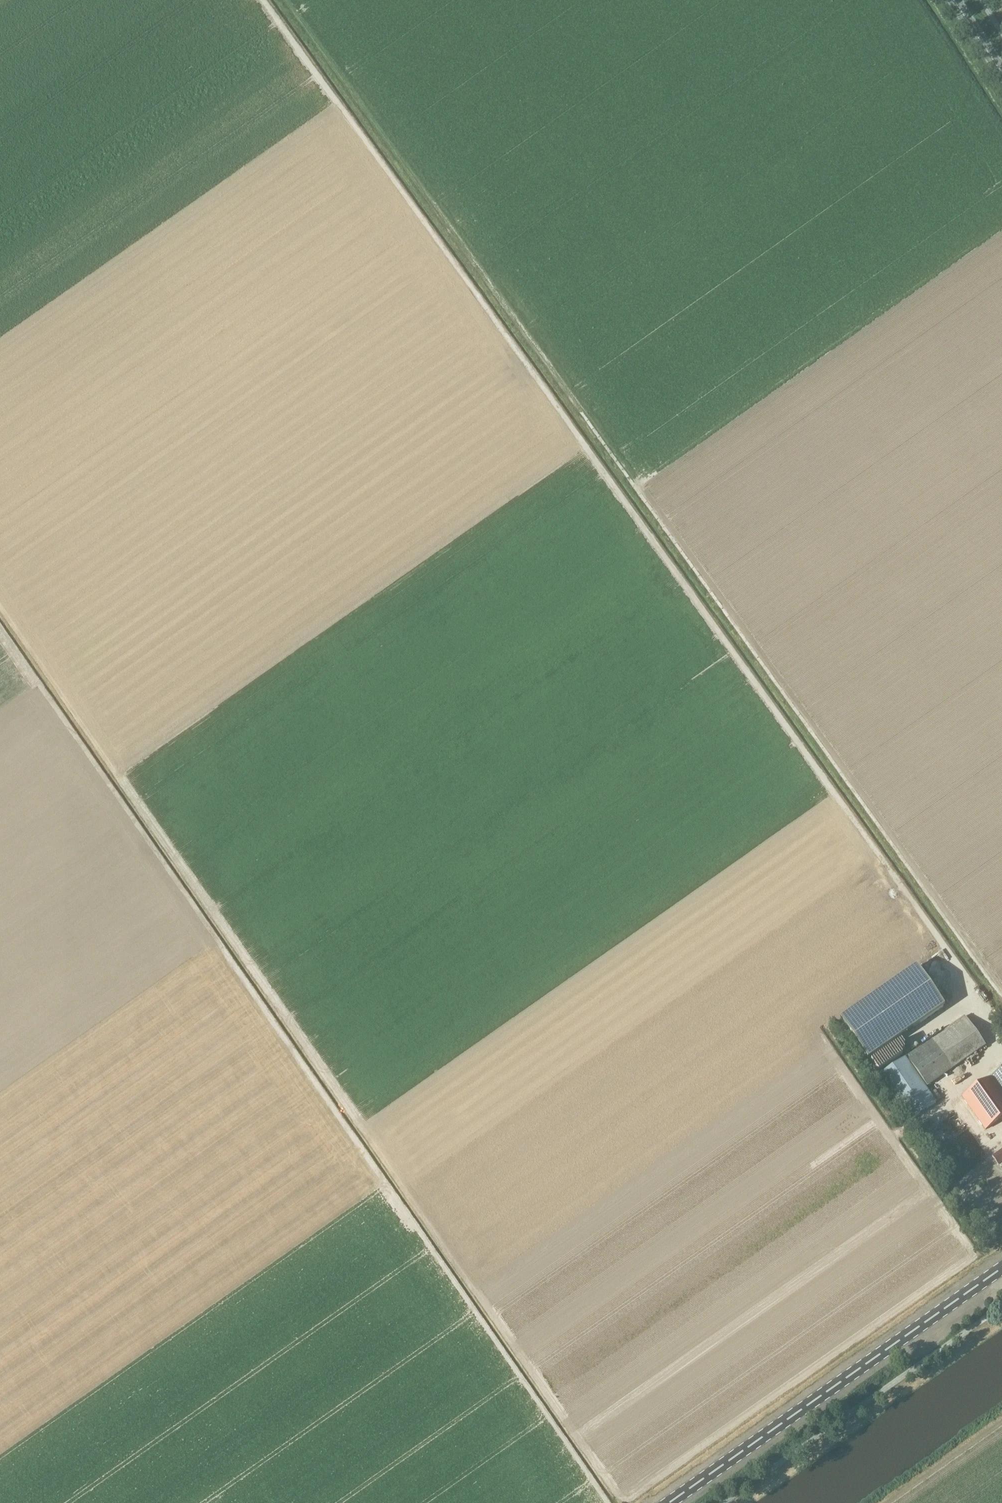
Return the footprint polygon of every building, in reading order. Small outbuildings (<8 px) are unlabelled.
[(841,1019),(869,1059),(944,1007),(916,967),(841,1019)] [(907,1057),(927,1086),(985,1045),(965,1016),(932,1040),(907,1057)] [(934,1089),(929,1092),(905,1058),(880,1075),(911,1120),(940,1099),(946,1095),(940,1087),(935,1091),(934,1089)] [(991,1077),(963,1097),(985,1130),(1001,1118),(1001,1069),(991,1077)] [(1001,1162),(1001,1149),(993,1156),(998,1164),(1001,1162)]
